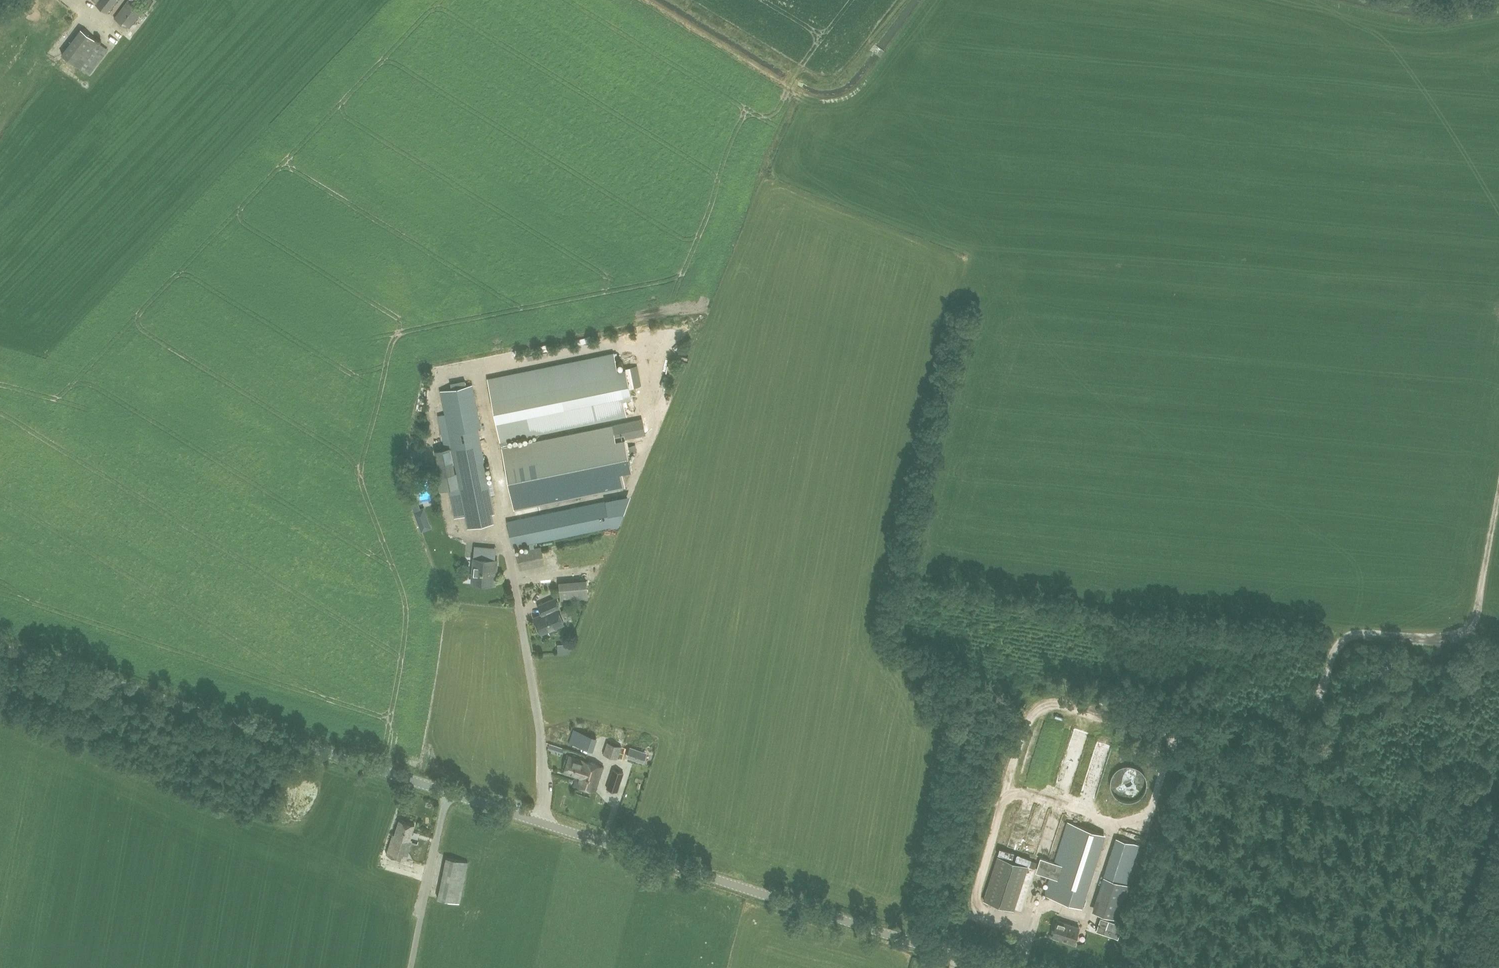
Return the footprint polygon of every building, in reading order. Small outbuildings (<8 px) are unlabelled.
[(91,1),(103,11),(112,0),(92,0),(91,1)] [(139,10),(126,0),(123,0),(110,17),(124,28),(139,10)] [(95,42),(77,27),(56,51),(74,66),(95,42)] [(25,137),(32,129),(24,121),(16,129),(25,137)] [(645,433),(641,418),(509,446),(508,439),(626,415),(623,399),(631,397),(629,388),(642,386),(638,365),(625,368),(625,367),(617,369),(613,352),(487,378),(515,510),(625,487),(621,472),(631,470),(624,438),(645,433)] [(477,427),(480,426),(472,384),(441,391),(457,474),(453,474),(454,478),(455,482),(458,481),(459,486),(448,488),(454,518),(465,516),(466,517),(493,512),(488,488),(493,487),(491,479),(487,480),(477,427)] [(507,520),(512,545),(610,525),(605,500),(507,520)] [(484,517),(485,523),(495,520),(494,514),(484,517)] [(519,566),(543,561),(540,546),(516,551),(519,566)] [(496,571),(497,559),(473,557),(471,582),(491,584),(492,570),(496,571)] [(589,580),(561,581),(562,596),(589,595),(589,580)] [(536,626),(538,627),(540,631),(547,628),(548,630),(564,623),(557,607),(559,606),(555,597),(542,603),(546,611),(534,617),(535,620),(535,622),(536,626)] [(611,728),(608,736),(602,754),(617,759),(623,740),(620,740),(623,729),(620,728),(620,730),(611,728)] [(573,729),(568,742),(592,750),(597,736),(573,729)] [(1061,759),(1065,747),(1057,744),(1052,756),(1061,759)] [(588,763),(587,761),(568,755),(563,772),(576,776),(578,771),(584,773),(588,763)] [(603,766),(587,761),(588,763),(584,773),(578,771),(576,776),(577,776),(574,784),(595,791),(603,766)] [(1103,778),(1110,780),(1114,763),(1107,761),(1103,778)] [(1135,766),(1131,765),(1126,766),(1122,767),(1119,770),(1116,773),(1114,776),(1113,780),(1113,785),(1113,789),(1115,793),(1118,796),(1121,799),(1125,800),(1129,801),(1133,801),(1137,800),(1141,798),(1144,796),(1147,792),(1148,788),(1149,784),(1149,780),(1147,776),(1145,772),(1142,769),(1139,767),(1135,766)] [(617,792),(624,772),(612,768),(606,788),(617,792)] [(1083,787),(1087,772),(1079,770),(1075,785),(1083,787)] [(1045,812),(1029,854),(1037,857),(1053,815),(1045,812)] [(405,860),(411,839),(409,838),(414,823),(399,819),(394,834),(392,833),(386,854),(405,860)] [(1080,906),(1103,834),(1068,823),(1045,895),(1080,906)] [(1122,845),(1097,914),(1122,923),(1147,854),(1122,845)] [(1021,857),(1026,859),(1030,852),(1025,850),(1021,857)] [(998,857),(984,901),(1013,910),(1027,866),(998,857)] [(1057,920),(1052,936),(1074,943),(1079,927),(1057,920)]
